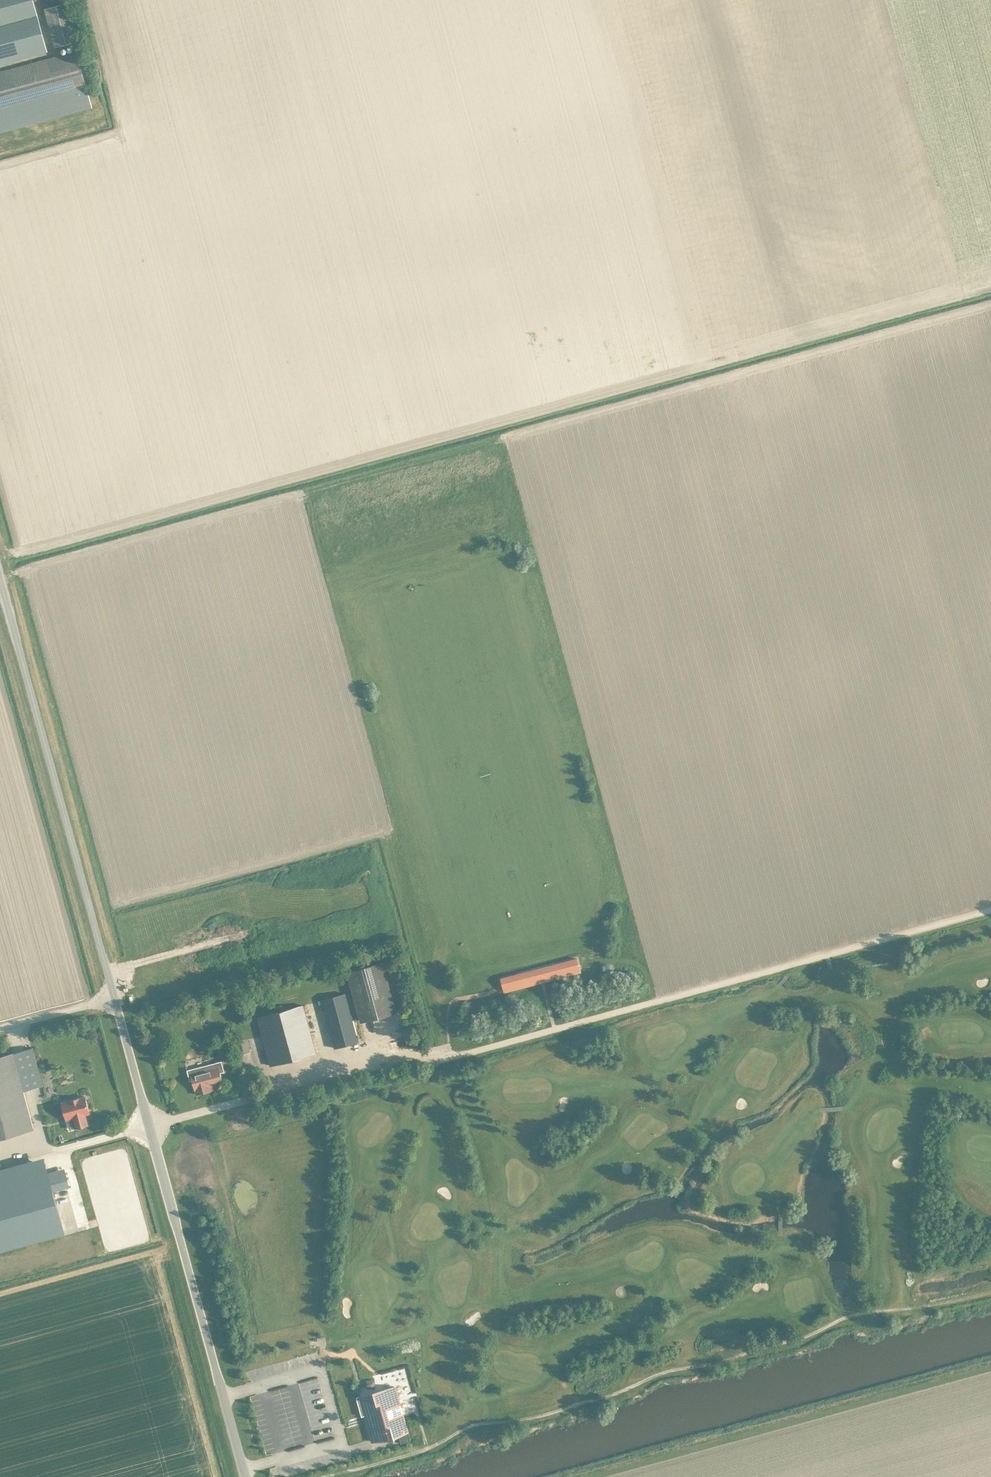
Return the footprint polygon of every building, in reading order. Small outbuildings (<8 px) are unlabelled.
[(44,48),(31,0),(0,0),(0,60),(44,48)] [(90,104),(87,93),(85,84),(78,58),(75,50),(72,51),(61,54),(0,70),(0,129),(90,104)] [(575,956),(498,977),(501,988),(502,991),(540,981),(579,971),(575,956)] [(381,961),(345,971),(359,1020),(394,1010),(381,961)] [(333,1047),(356,1040),(343,992),(320,998),(333,1047)] [(269,1064),(314,1052),(301,1004),(256,1016),(269,1064)] [(237,1054),(248,1051),(245,1037),(233,1040),(237,1054)] [(12,1053),(19,1081),(39,1075),(31,1048),(12,1053)] [(19,1081),(12,1053),(11,1051),(0,1055),(0,1134),(32,1126),(19,1081)] [(194,1088),(194,1089),(195,1092),(206,1089),(205,1086),(221,1081),(217,1065),(204,1069),(202,1064),(185,1069),(188,1079),(191,1078),(193,1088),(194,1088)] [(65,1118),(71,1116),(74,1126),(86,1123),(83,1113),(88,1111),(83,1095),(78,1097),(78,1096),(68,1099),(60,1101),(65,1118)] [(67,1185),(63,1170),(48,1174),(52,1190),(67,1185)] [(60,1230),(44,1172),(0,1184),(0,1246),(60,1230)] [(357,1373),(348,1375),(350,1382),(358,1381),(357,1373)] [(292,1377),(295,1388),(304,1386),(301,1374),(292,1377)] [(393,1385),(358,1396),(370,1440),(397,1432),(399,1442),(409,1439),(402,1417),(393,1385)] [(295,1390),(302,1417),(313,1415),(314,1420),(322,1417),(321,1412),(313,1414),(305,1388),(295,1390)]
